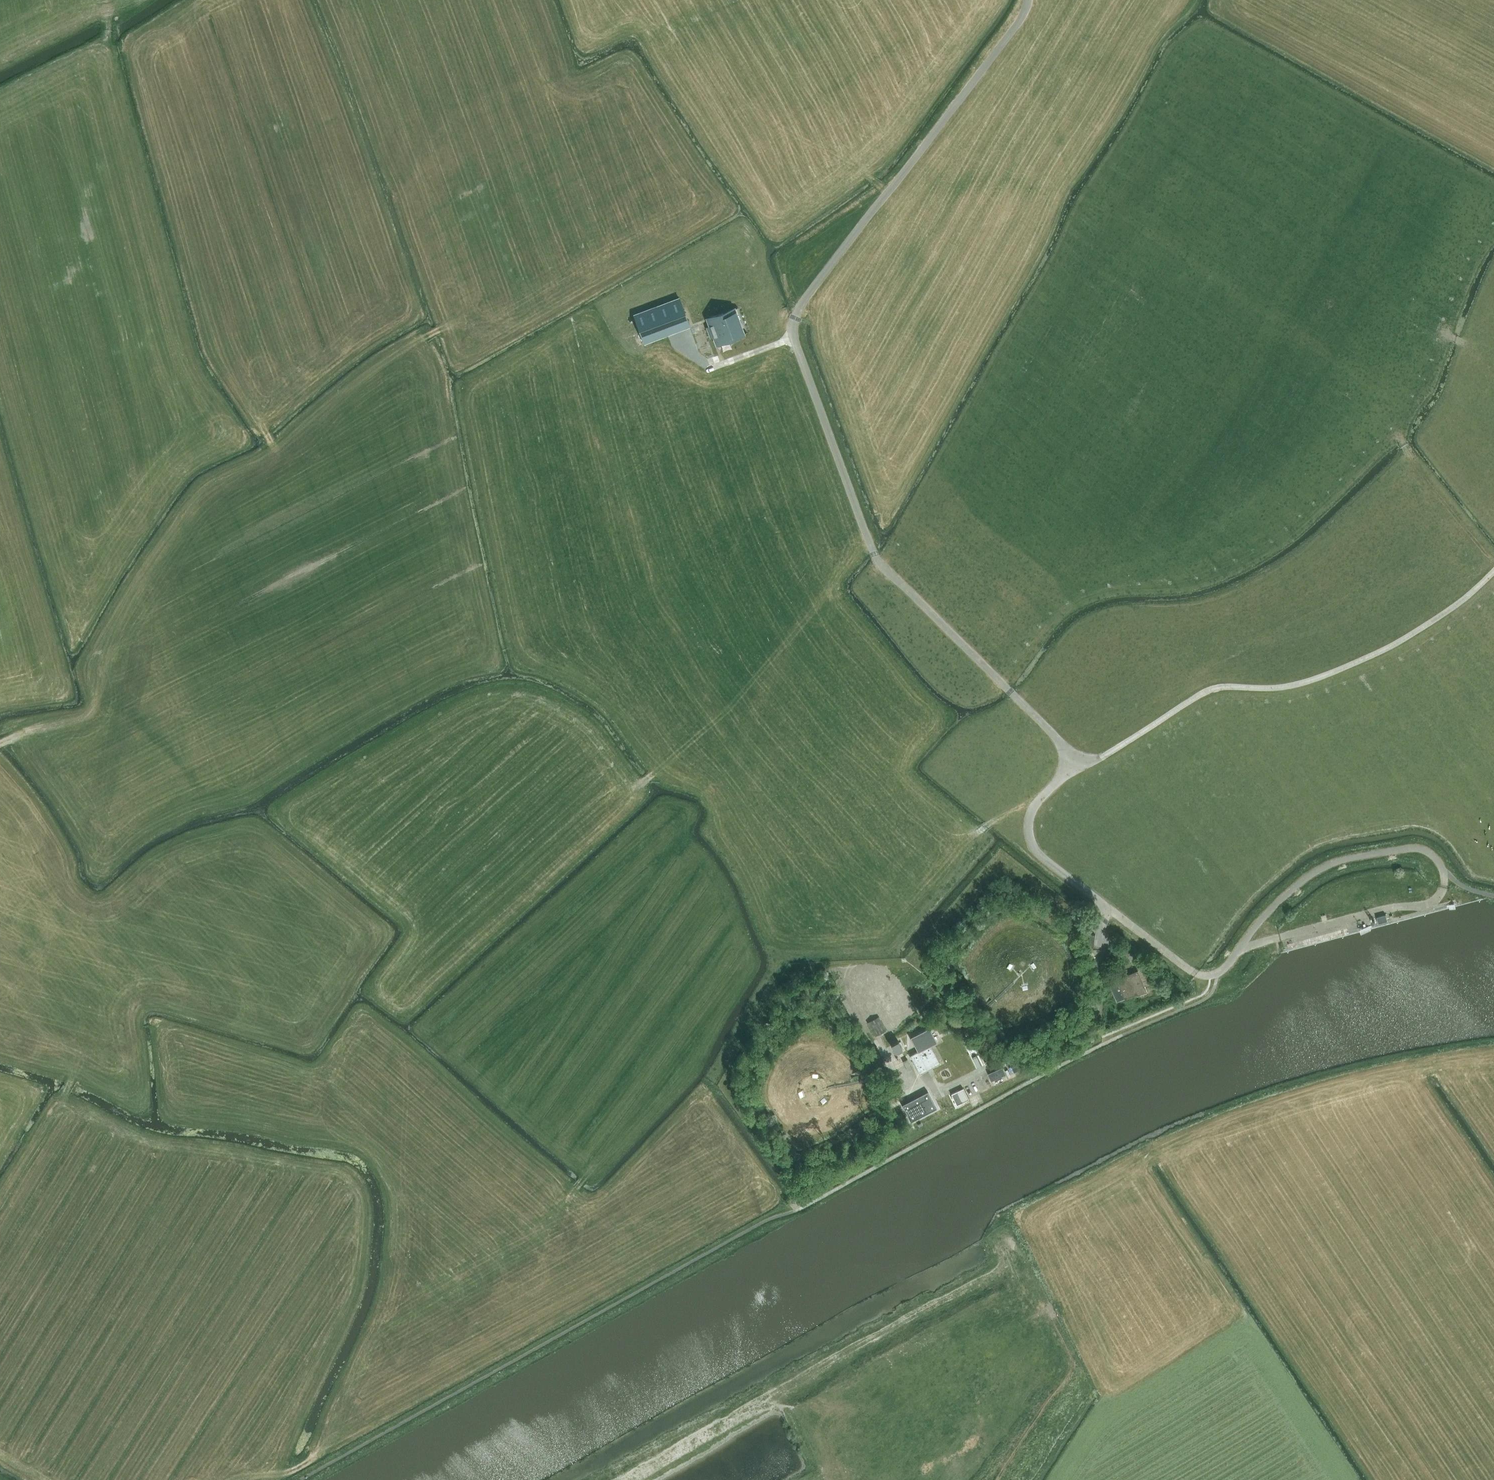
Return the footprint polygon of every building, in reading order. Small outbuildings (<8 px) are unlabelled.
[(644,342),(689,325),(679,299),(634,316),(644,342)] [(741,335),(731,309),(708,318),(717,344),(741,335)] [(1152,982),(1150,978),(1145,966),(1138,969),(1138,970),(1135,971),(1130,973),(1117,979),(1118,981),(1110,984),(1117,1001),(1125,998),(1137,993),(1138,995),(1147,991),(1145,985),(1152,982)] [(886,1030),(879,1016),(867,1022),(875,1036),(886,1030)] [(937,1042),(932,1034),(913,1043),(918,1051),(916,1052),(910,1056),(919,1073),(939,1063),(930,1045),(937,1042)] [(894,1051),(896,1050),(900,1048),(901,1048),(898,1041),(891,1044),(894,1051)] [(969,1044),(973,1053),(979,1051),(974,1041),(969,1044)] [(1027,1066),(1024,1060),(1012,1065),(1015,1072),(1027,1066)] [(1003,1067),(992,1072),(989,1073),(992,1080),(1006,1074),(1003,1067)] [(968,1099),(963,1088),(951,1094),(956,1105),(968,1099)] [(937,1108),(928,1091),(902,1104),(911,1121),(937,1108)]
